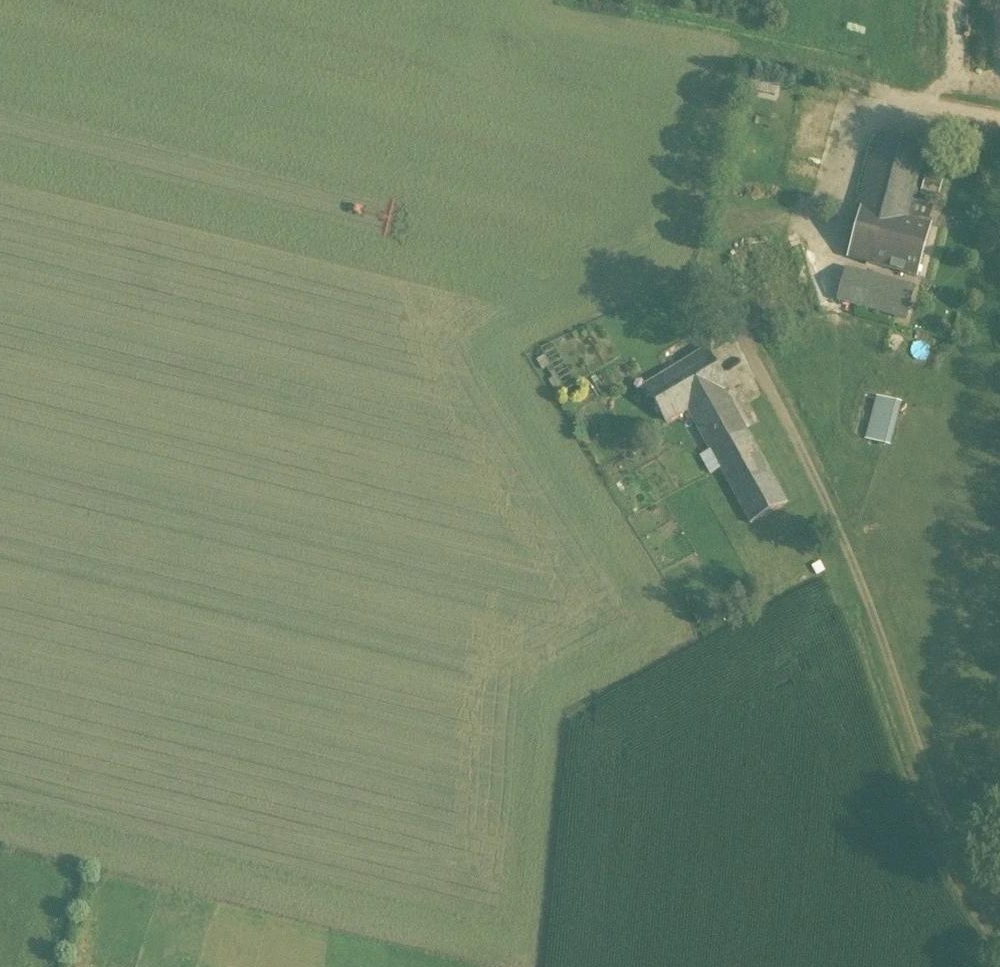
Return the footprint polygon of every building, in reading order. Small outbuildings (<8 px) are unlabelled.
[(848,258),(849,258),(876,265),(917,276),(930,225),(906,219),(924,151),(876,139),(858,205),(861,206),(848,258)] [(844,268),(836,302),(906,320),(915,287),(873,276),(876,265),(849,258),(846,268),(844,268)] [(750,524),(787,503),(723,390),(728,388),(706,350),(643,385),(666,424),(687,412),(750,524)] [(899,404),(874,397),(863,440),(888,447),(899,404)]
